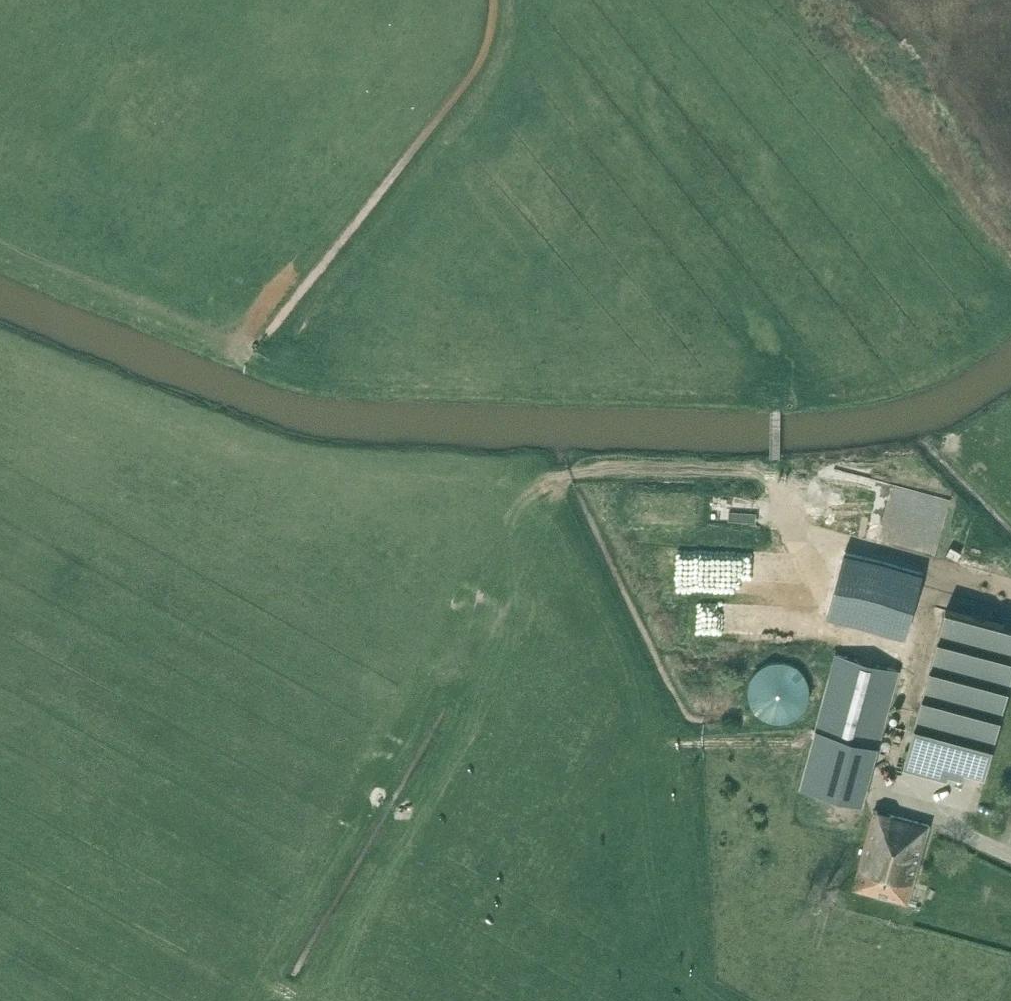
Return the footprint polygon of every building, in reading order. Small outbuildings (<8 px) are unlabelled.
[(904,767),(948,779),(952,767),(986,776),(1010,682),(1010,626),(947,609),(904,767)] [(836,653),(815,728),(879,745),(900,670),(836,653)] [(804,671),(801,669),(797,665),(790,662),(785,660),(779,660),(772,661),(765,664),(758,669),(755,673),(752,678),(750,685),(748,691),(748,697),(750,703),(753,708),(757,713),(763,717),(769,720),(776,721),(782,721),(790,720),(797,717),(802,712),(805,708),(808,703),(810,696),(811,690),(810,683),(808,676),(804,671)] [(879,745),(815,728),(800,785),(864,802),(879,745)] [(875,809),(853,887),(908,901),(929,824),(875,809)]
